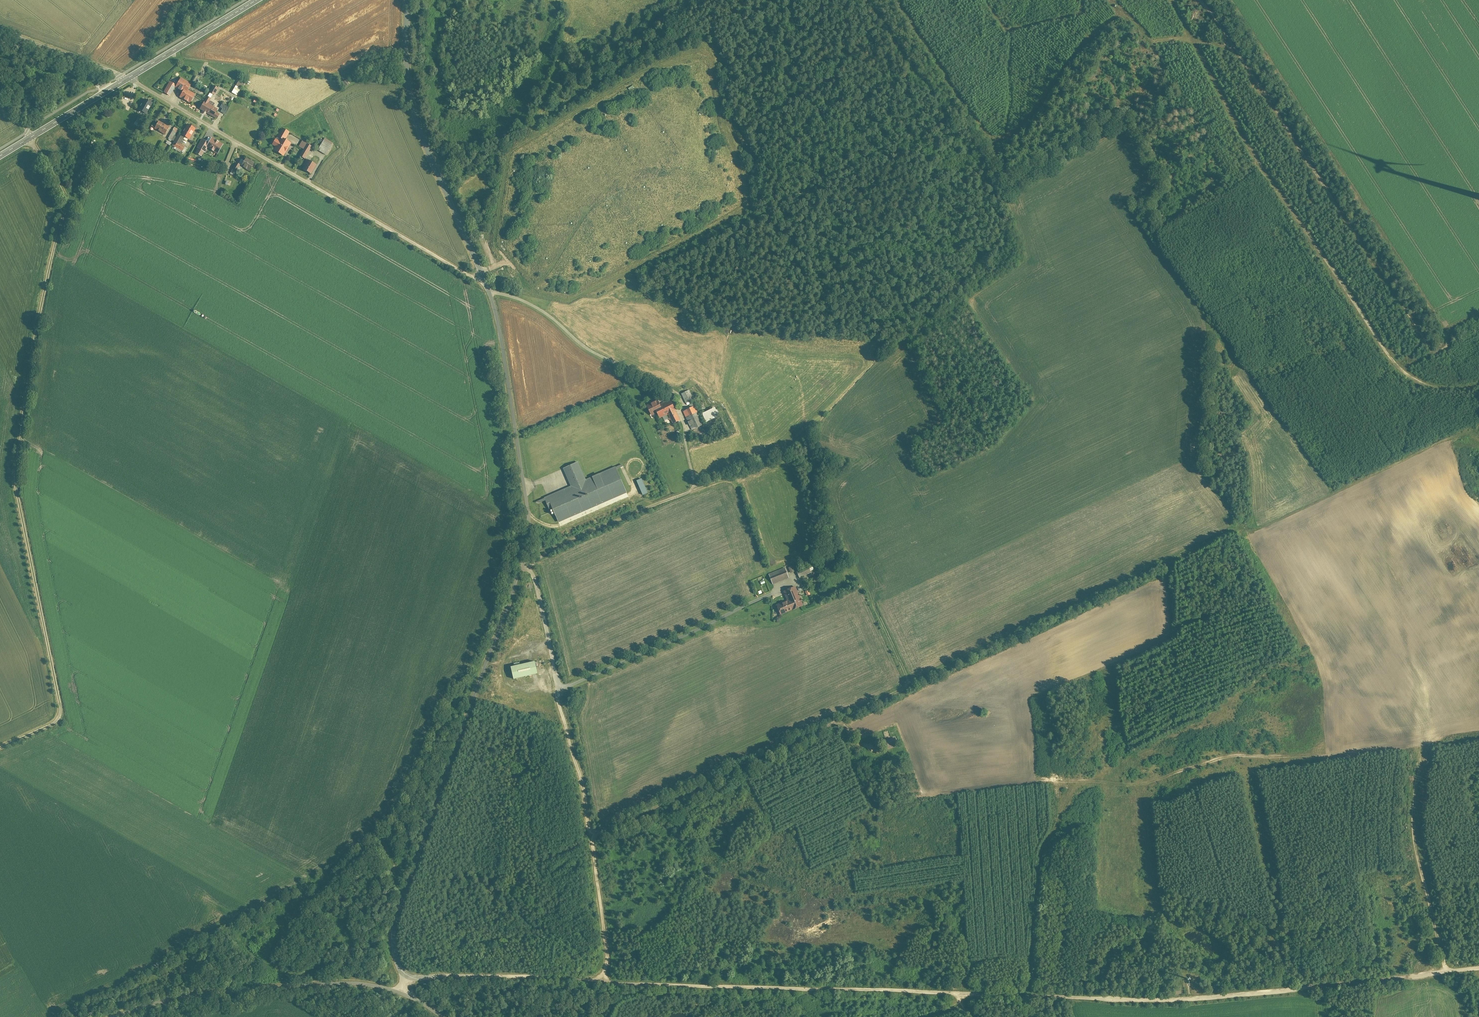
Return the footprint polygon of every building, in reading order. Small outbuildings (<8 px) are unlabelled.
[(244,82),(239,79),(236,86),(241,88),(244,82)] [(342,83),(345,88),(351,84),(349,79),(342,83)] [(176,81),(174,85),(168,82),(162,93),(170,97),(174,89),(181,92),(178,98),(190,103),(193,97),(185,93),(188,87),(176,81)] [(220,104),(217,109),(209,105),(217,89),(211,86),(204,102),(202,102),(198,110),(215,118),(219,111),(225,114),(228,108),(220,104)] [(235,87),(231,94),(236,96),(240,90),(235,87)] [(144,100),(138,111),(146,115),(152,104),(144,100)] [(164,135),(169,127),(157,121),(153,128),(164,135)] [(181,135),(189,140),(195,129),(187,125),(181,135)] [(281,129),(276,138),(280,140),(278,143),(273,141),(270,146),(275,148),(273,151),(283,157),(291,144),(285,141),(289,134),(281,129)] [(204,139),(203,142),(200,141),(194,153),(201,157),(206,150),(216,155),(220,147),(214,144),(215,141),(211,140),(210,142),(204,139)] [(323,141),(317,151),(326,156),(332,146),(323,141)] [(175,143),(173,147),(182,152),(185,148),(175,143)] [(306,145),(299,158),(305,161),(312,149),(306,145)] [(245,159),(240,167),(250,173),(255,164),(245,159)] [(308,160),(303,168),(312,174),(317,166),(308,160)] [(681,394),(686,404),(694,400),(689,390),(681,394)] [(669,419),(667,415),(668,415),(673,425),(682,420),(671,399),(659,405),(657,401),(646,406),(652,417),(658,413),(661,418),(663,417),(665,421),(669,419)] [(694,407),(684,412),(693,430),(703,425),(694,407)] [(703,414),(706,422),(718,417),(715,409),(703,414)] [(558,522),(627,492),(616,467),(585,480),(577,462),(563,468),(571,487),(544,498),(549,509),(552,508),(558,522)] [(797,572),(800,579),(812,574),(809,567),(797,572)] [(769,575),(773,585),(789,579),(785,569),(769,575)] [(815,585),(817,591),(826,587),(824,582),(815,585)] [(795,589),(784,593),(787,602),(775,607),(779,616),(791,611),(802,607),(795,589)] [(508,668),(511,680),(537,674),(535,663),(508,668)] [(882,743),(884,751),(900,747),(897,739),(882,743)]
